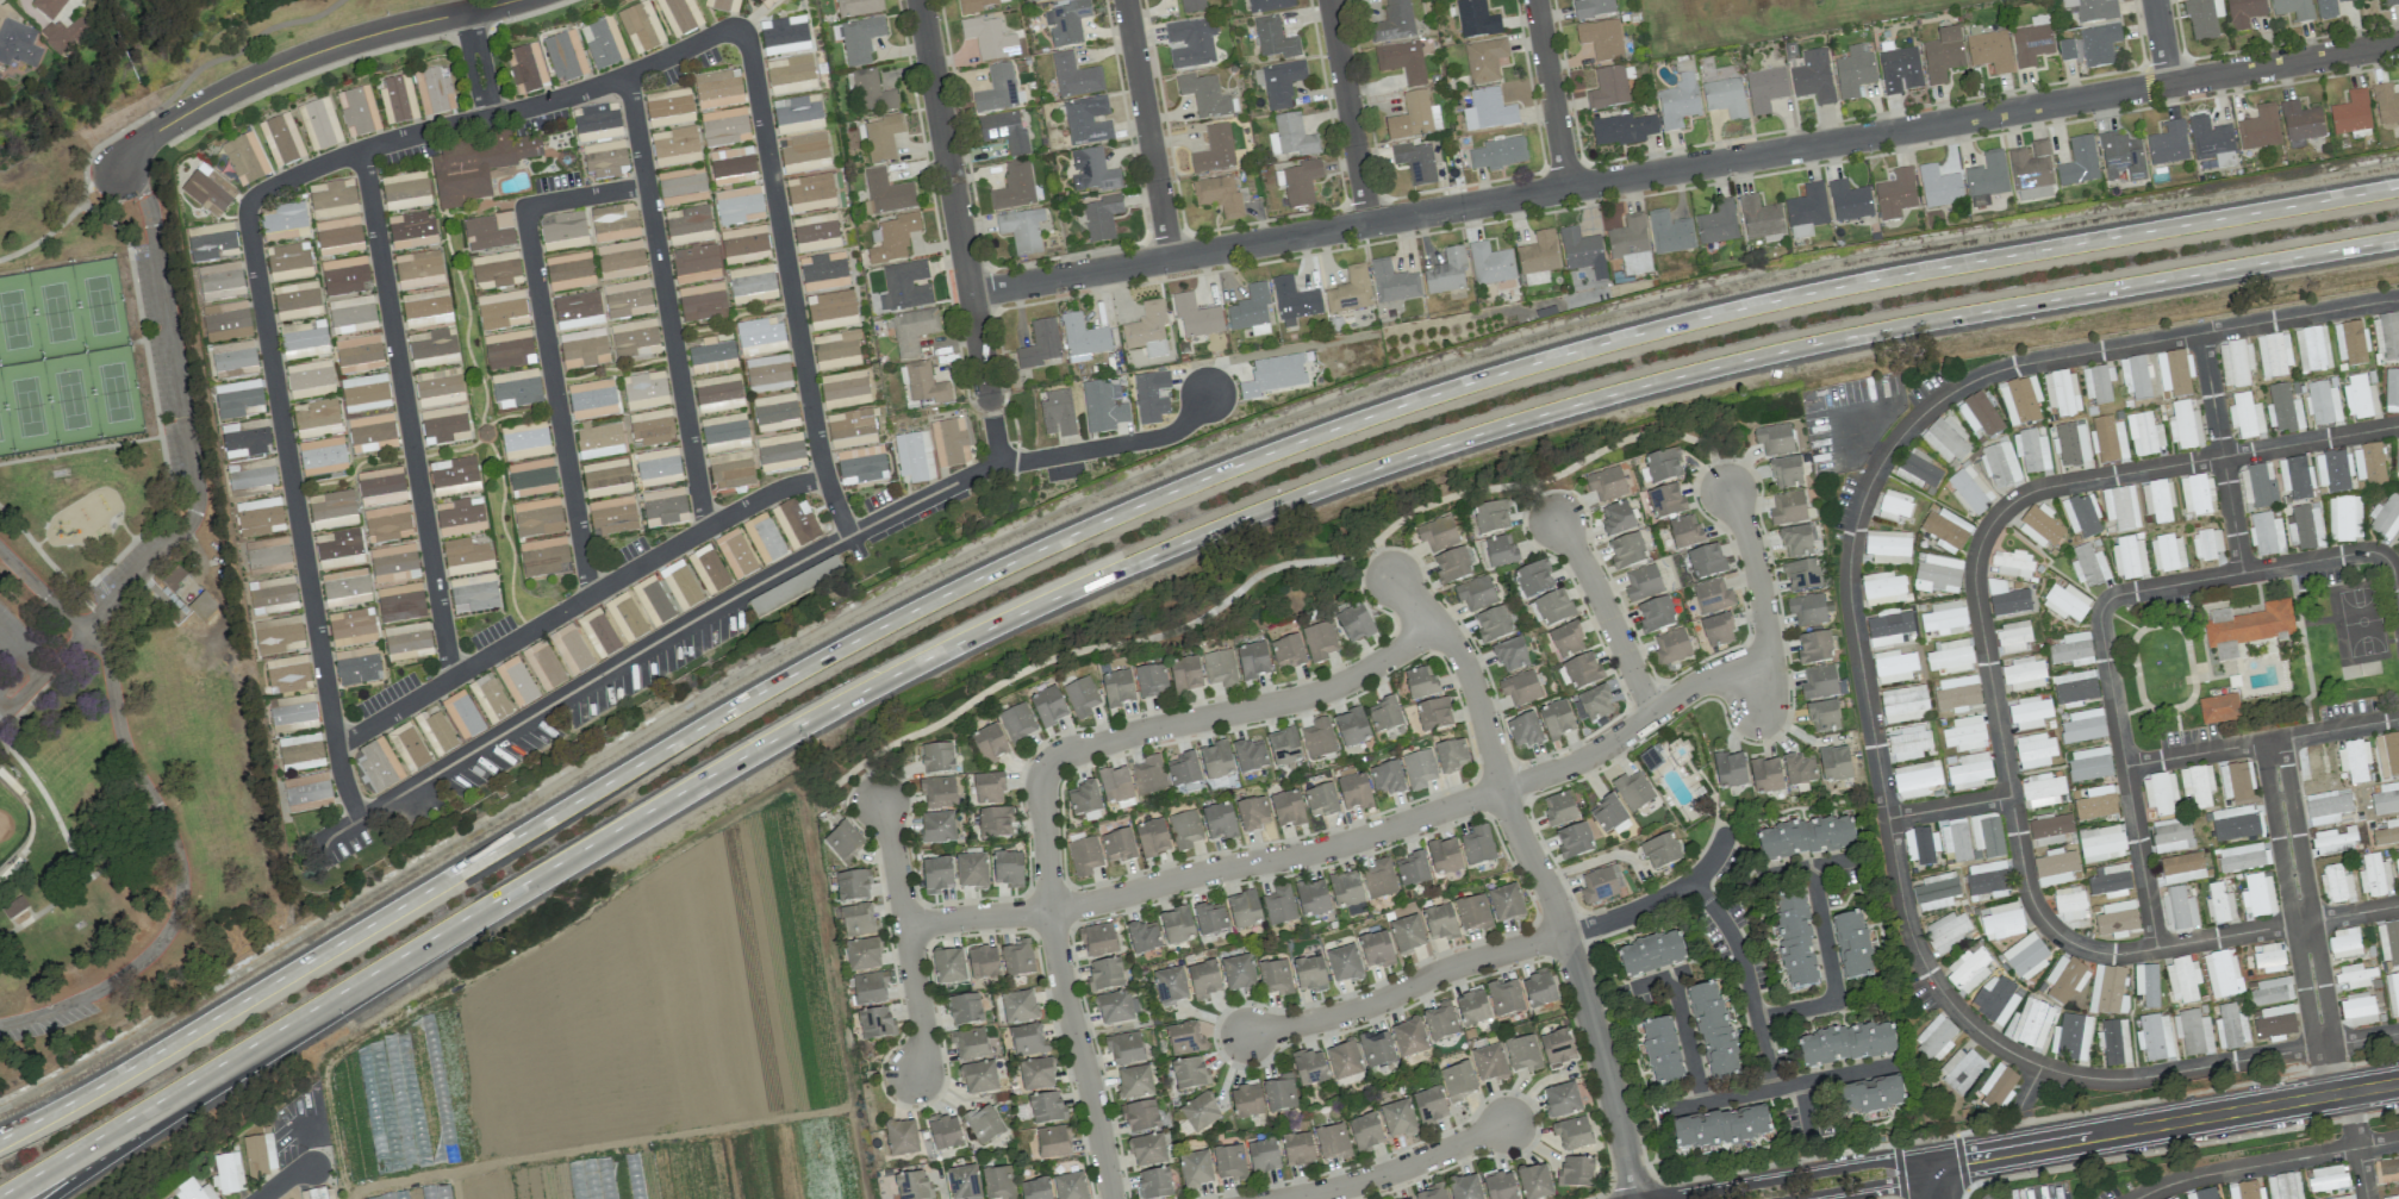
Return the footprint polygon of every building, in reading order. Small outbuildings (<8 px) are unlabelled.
[(30,6),(52,21),(67,0),(33,0),(30,6)] [(635,56),(666,42),(648,0),(647,0),(616,13),(635,56)] [(672,38),(703,26),(693,0),(656,0),(672,38)] [(705,8),(739,13),(741,0),(706,0),(705,8)] [(778,0),(760,0),(767,9),(778,0)] [(882,0),(835,0),(837,18),(883,12),(882,0)] [(960,15),(983,11),(982,6),(1009,2),(1009,0),(958,0),(960,15)] [(1083,43),(1079,19),(1092,17),(1089,0),(1085,0),(1044,8),(1051,49),(1083,43)] [(1182,14),(1205,10),(1203,0),(1180,0),(1182,14)] [(1249,14),(1294,8),(1293,0),(1247,0),(1249,14)] [(1409,0),(1384,0),(1387,20),(1369,24),(1372,43),(1415,35),(1409,0)] [(1499,14),(1488,16),(1486,0),(1456,0),(1461,39),(1502,34),(1499,14)] [(1576,20),(1616,13),(1613,0),(1581,0),(1572,2),(1576,20)] [(2118,18),(2116,0),(2108,0),(2104,0),(2060,0),(2062,14),(2077,12),(2078,23),(2118,18)] [(2219,38),(2215,17),(2223,16),(2221,0),(2187,0),(2188,2),(2185,3),(2192,42),(2219,38)] [(2230,32),(2249,29),(2248,18),(2265,16),(2263,0),(2226,0),(2230,32)] [(2294,13),(2295,22),(2312,21),(2309,0),(2270,0),(2272,16),(2294,13)] [(2318,20),(2338,17),(2336,2),(2351,0),(2315,0),(2318,20)] [(811,48),(804,14),(759,22),(765,57),(811,48)] [(1282,39),(1277,14),(1253,19),(1260,58),(1282,54),(1283,59),(1301,55),(1297,36),(1282,39)] [(579,27),(596,71),(628,59),(611,15),(579,27)] [(56,19),(39,34),(59,55),(89,28),(79,16),(65,29),(56,19)] [(872,63),(868,38),(886,35),(883,16),(840,24),(847,68),(872,63)] [(979,61),(1019,56),(1016,34),(1002,35),(1000,18),(982,21),(981,17),(959,20),(961,40),(976,38),(979,61)] [(1215,63),(1211,35),(1216,34),(1214,17),(1164,24),(1168,46),(1172,69),(1215,63)] [(4,18),(0,28),(0,64),(8,67),(11,60),(35,69),(43,50),(32,46),(38,31),(4,18)] [(1575,26),(1578,45),(1591,42),(1595,63),(1624,58),(1618,19),(1575,26)] [(2018,70),(2036,67),(2034,56),(2054,53),(2050,24),(2012,30),(2018,70)] [(2080,28),(2084,68),(2114,65),(2112,43),(2121,42),(2119,24),(2080,28)] [(1947,83),(1945,69),(1964,67),(1959,26),(1937,28),(1938,40),(1923,42),(1928,85),(1947,83)] [(556,83),(588,73),(574,29),(542,40),(556,83)] [(1965,37),(1970,67),(1991,63),(1993,75),(2013,72),(2006,29),(1965,37)] [(1499,82),(1497,59),(1508,58),(1506,39),(1464,43),(1469,85),(1499,82)] [(2061,61),(2076,59),(2073,39),(2058,41),(2061,61)] [(1403,68),(1405,87),(1425,84),(1420,40),(1374,46),(1377,71),(1403,68)] [(506,49),(516,94),(548,88),(538,43),(506,49)] [(1846,46),(1848,57),(1834,59),(1839,101),(1859,98),(1857,85),(1875,82),(1869,43),(1846,46)] [(1923,87),(1916,46),(1878,52),(1885,96),(1903,93),(1903,90),(1923,87)] [(1801,51),(1803,66),(1790,68),(1794,97),(1815,94),(1816,106),(1834,104),(1827,48),(1801,51)] [(1104,90),(1100,66),(1075,71),(1071,50),(1050,54),(1059,99),(1104,90)] [(811,54),(765,61),(771,96),(816,89),(811,54)] [(1016,92),(1011,61),(987,65),(991,89),(972,93),(975,113),(1025,104),(1023,91),(1016,92)] [(1293,108),(1289,82),(1307,80),(1305,61),(1261,67),(1267,111),(1293,108)] [(1588,111),(1630,103),(1623,65),(1594,70),(1597,90),(1585,92),(1588,111)] [(449,78),(440,79),(438,67),(415,71),(423,116),(455,110),(449,78)] [(1788,97),(1784,67),(1746,73),(1753,117),(1771,114),(1769,100),(1788,97)] [(852,71),(858,113),(898,107),(895,89),(879,92),(875,68),(852,71)] [(693,76),(698,110),(744,104),(739,70),(693,76)] [(1700,116),(1694,71),(1676,74),(1678,88),(1657,90),(1662,132),(1679,130),(1677,118),(1700,116)] [(419,118),(409,74),(382,79),(384,89),(379,90),(386,125),(419,118)] [(1175,76),(1177,95),(1193,93),(1196,119),(1232,114),(1229,96),(1219,97),(1216,75),(1194,78),(1193,74),(1175,76)] [(1741,78),(1702,83),(1705,112),(1726,109),(1728,121),(1746,118),(1741,78)] [(2393,93),(2392,83),(2374,85),(2378,125),(2398,123),(2398,92),(2393,93)] [(381,130),(368,85),(335,94),(347,139),(381,130)] [(689,87),(645,94),(650,128),(694,121),(689,87)] [(1469,91),(1472,108),(1462,109),(1465,131),(1518,124),(1516,104),(1501,106),(1499,87),(1469,91)] [(2347,90),(2349,103),(2329,106),(2333,135),(2372,129),(2366,87),(2347,90)] [(1403,93),(1406,116),(1385,119),(1388,139),(1442,132),(1438,105),(1428,106),(1426,90),(1403,93)] [(823,128),(819,95),(773,100),(776,133),(823,128)] [(343,141),(328,96),(296,107),(312,152),(343,141)] [(1069,146),(1113,140),(1110,118),(1109,118),(1106,96),(1064,101),(1069,146)] [(2280,103),(2286,143),(2325,136),(2320,107),(2300,111),(2298,100),(2280,103)] [(622,136),(617,102),(572,108),(577,142),(622,136)] [(2281,144),(2274,102),(2255,105),(2257,118),(2236,122),(2242,151),(2281,144)] [(699,114),(705,148),(751,140),(745,107),(699,114)] [(306,156),(288,111),(257,124),(275,168),(306,156)] [(976,117),(979,142),(1006,139),(1009,156),(1029,154),(1026,129),(1020,130),(1018,111),(976,117)] [(1273,115),(1276,133),(1267,135),(1271,158),(1319,151),(1317,134),(1303,136),(1299,111),(1273,115)] [(864,124),(869,163),(895,159),(892,134),(904,132),(902,113),(878,117),(879,122),(864,124)] [(1646,140),(1645,135),(1658,133),(1656,115),(1630,119),(1630,114),(1591,120),(1595,147),(1646,140)] [(2231,125),(2209,128),(2207,114),(2188,117),(2195,159),(2235,153),(2231,125)] [(2145,137),(2151,166),(2190,159),(2182,119),(2163,122),(2165,133),(2145,137)] [(1235,166),(1229,122),(1205,126),(1208,150),(1189,153),(1192,172),(1235,166)] [(656,168),(701,159),(694,125),(649,134),(656,168)] [(221,144),(239,187),(270,174),(252,131),(221,144)] [(2106,181),(2118,180),(2117,172),(2126,171),(2128,183),(2146,180),(2140,139),(2127,141),(2125,131),(2099,135),(2106,181)] [(831,166),(824,132),(778,140),(784,174),(831,166)] [(438,208),(492,200),(487,167),(542,158),(539,135),(510,140),(509,134),(428,146),(438,208)] [(2056,165),(2058,185),(2098,181),(2093,135),(2069,137),(2072,164),(2056,165)] [(1528,162),(1524,136),(1482,142),(1483,148),(1468,150),(1471,169),(1487,166),(1487,169),(1528,162)] [(2009,150),(2016,202),(2054,196),(2046,139),(2028,141),(2028,147),(2009,150)] [(625,141),(582,145),(586,178),(628,173),(625,141)] [(1411,186),(1437,182),(1430,143),(1412,147),(1411,142),(1390,146),(1394,166),(1407,164),(1411,186)] [(708,154),(715,187),(757,179),(751,146),(708,154)] [(1071,151),(1074,173),(1071,174),(1073,193),(1121,186),(1119,168),(1105,170),(1101,147),(1071,151)] [(2009,192),(2002,148),(1982,151),(1984,166),(1964,169),(1970,207),(1990,204),(1988,195),(2009,192)] [(1314,204),(1310,180),(1323,178),(1320,158),(1297,162),(1298,167),(1282,170),(1288,209),(1314,204)] [(1036,202),(1028,159),(1003,164),(1007,188),(988,191),(992,210),(1036,202)] [(1918,166),(1924,208),(1963,203),(1959,173),(1938,176),(1936,163),(1918,166)] [(179,193),(219,219),(238,190),(198,164),(179,193)] [(657,174),(663,207),(708,199),(702,166),(657,174)] [(917,208),(913,182),(888,186),(885,166),(865,169),(869,202),(864,202),(865,215),(917,208)] [(1902,219),(1900,209),(1917,207),(1912,167),(1892,169),(1894,181),(1875,184),(1879,222),(1902,219)] [(386,212),(431,204),(425,170),(380,178),(386,212)] [(786,179),(790,212),(836,206),(831,173),(786,179)] [(1243,217),(1240,191),(1235,192),(1233,175),(1192,180),(1195,206),(1220,202),(1223,220),(1243,217)] [(1873,215),(1868,186),(1848,190),(1846,179),(1828,182),(1835,222),(1873,215)] [(308,185),(312,219),(358,213),(354,180),(308,185)] [(1828,223),(1823,181),(1803,183),(1805,197),(1785,199),(1789,238),(1813,235),(1811,225),(1828,223)] [(712,194),(719,227),(765,218),(758,184),(712,194)] [(1115,239),(1111,215),(1123,213),(1120,193),(1099,197),(1099,202),(1083,204),(1089,243),(1115,239)] [(1739,196),(1744,239),(1784,234),(1781,204),(1759,207),(1757,194),(1739,196)] [(1719,213),(1696,216),(1699,244),(1737,239),(1732,198),(1717,200),(1719,213)] [(260,207),(263,241),(308,236),(304,202),(260,207)] [(640,236),(634,202),(590,210),(596,244),(640,236)] [(670,246),(713,238),(707,204),(664,212),(670,246)] [(1037,222),(1045,221),(1043,208),(995,215),(998,235),(1012,233),(1015,256),(1041,253),(1037,222)] [(1654,255),(1695,248),(1691,219),(1669,222),(1667,208),(1647,211),(1654,255)] [(543,251),(588,246),(584,211),(538,217),(543,251)] [(391,249),(437,244),(434,212),(388,217),(391,249)] [(905,233),(921,231),(918,212),(894,215),(895,221),(878,223),(882,246),(866,248),(869,264),(908,259),(905,233)] [(1624,215),(1625,228),(1606,230),(1610,259),(1623,258),(1625,276),(1651,273),(1644,212),(1624,215)] [(792,218),(796,252),(840,247),(836,213),(792,218)] [(467,250),(514,246),(511,214),(464,218),(467,250)] [(320,257),(364,249),(358,216),(314,224),(320,257)] [(239,255),(233,221),(186,230),(192,263),(239,255)] [(725,266),(771,258),(765,224),(719,233),(725,266)] [(1607,280),(1600,235),(1579,238),(1578,226),(1559,229),(1566,271),(1592,267),(1594,281),(1607,280)] [(1549,283),(1547,271),(1559,269),(1552,229),(1533,231),(1535,245),(1517,248),(1523,287),(1549,283)] [(596,247),(601,281),(646,274),(641,240),(596,247)] [(1510,249),(1489,253),(1487,240),(1467,244),(1475,286),(1516,278),(1510,249)] [(269,281),(312,277),(309,243),(266,247),(269,281)] [(721,277),(715,243),(670,251),(677,286),(721,277)] [(1465,289),(1462,268),(1466,267),(1463,245),(1443,248),(1446,266),(1422,269),(1426,295),(1465,289)] [(443,284),(440,251),(394,255),(397,288),(443,284)] [(544,258),(550,291),(595,284),(590,251),(544,258)] [(521,284),(517,252),(471,257),(475,289),(521,284)] [(803,292),(849,285),(844,252),(798,258),(803,292)] [(320,262),(325,296),(363,291),(362,283),(370,282),(366,256),(320,262)] [(1371,259),(1377,303),(1421,297),(1418,271),(1392,275),(1389,257),(1371,259)] [(933,304),(930,281),(929,281),(926,260),(882,266),(886,295),(879,296),(881,312),(933,304)] [(244,296),(240,262),(197,267),(201,301),(244,296)] [(727,272),(733,306),(778,297),(771,263),(727,272)] [(1328,314),(1372,306),(1365,263),(1345,266),(1349,285),(1324,289),(1328,314)] [(1319,289),(1295,292),(1292,274),(1273,277),(1280,328),(1295,326),(1294,318),(1323,314),(1319,289)] [(272,288),(278,321),(322,314),(316,280),(272,288)] [(653,313),(649,280),(603,286),(607,319),(653,313)] [(677,290),(683,323),(728,314),(722,281),(677,290)] [(1269,334),(1265,305),(1269,304),(1266,281),(1246,284),(1249,301),(1226,304),(1230,330),(1250,327),(1251,336),(1269,334)] [(401,296),(406,329),(453,321),(447,288),(401,296)] [(558,331),(604,322),(597,290),(552,299),(558,331)] [(477,296),(480,330),(527,325),(524,291),(477,296)] [(807,295),(810,329),(856,325),(853,291),(807,295)] [(1174,295),(1180,338),(1223,332),(1220,307),(1195,310),(1193,292),(1174,295)] [(327,302),(333,335),(377,328),(372,295),(327,302)] [(1124,349),(1145,346),(1147,359),(1168,356),(1160,299),(1141,301),(1144,320),(1120,324),(1124,349)] [(251,337),(247,301),(202,307),(206,342),(251,337)] [(899,360),(919,357),(916,336),(940,332),(936,307),(891,316),(899,360)] [(1108,327),(1083,331),(1081,312),(1060,315),(1068,363),(1090,360),(1089,354),(1111,351),(1108,327)] [(2398,358),(2398,315),(2398,314),(2372,316),(2375,347),(2382,346),(2384,360),(2398,358)] [(1019,367),(1062,359),(1054,317),(1030,321),(1034,345),(1015,349),(1019,367)] [(660,355),(656,319),(610,324),(614,360),(660,355)] [(311,321),(312,323),(280,327),(284,359),(329,354),(325,320),(311,321)] [(2367,362),(2363,321),(2334,324),(2338,365),(2367,362)] [(2300,372),(2331,369),(2326,326),(2294,329),(2300,372)] [(454,327),(406,335),(412,368),(459,361),(454,327)] [(609,363),(604,328),(558,334),(564,370),(609,363)] [(488,371),(535,363),(529,329),(482,337),(488,371)] [(862,363),(856,330),(812,337),(817,370),(862,363)] [(2261,378),(2287,376),(2286,366),(2291,365),(2288,333),(2257,336),(2261,378)] [(383,369),(380,335),(335,340),(339,373),(383,369)] [(736,368),(733,341),(716,343),(715,336),(701,338),(702,346),(688,348),(691,373),(736,368)] [(215,380),(258,373),(252,340),(210,347),(215,380)] [(2250,340),(2218,345),(2224,388),(2250,384),(2248,371),(2254,370),(2250,340)] [(2190,395),(2185,350),(2156,353),(2160,392),(2170,391),(2171,397),(2190,395)] [(792,388),(788,354),(745,359),(749,393),(792,388)] [(2151,397),(2149,385),(2152,384),(2147,354),(2119,359),(2125,393),(2132,392),(2134,400),(2151,397)] [(1306,385),(1302,355),(1251,360),(1254,382),(1238,383),(1240,400),(1260,398),(1259,390),(1306,385)] [(931,383),(930,360),(906,362),(908,402),(950,400),(950,382),(931,383)] [(290,399),(334,394),(331,361),(286,366),(290,399)] [(2085,402),(2111,400),(2109,381),(2114,380),(2113,365),(2082,368),(2085,402)] [(415,373),(419,407),(463,403),(460,368),(415,373)] [(542,402),(537,368),(490,376),(495,410),(542,402)] [(669,403),(663,370),(621,378),(628,411),(669,403)] [(870,403),(866,370),(819,376),(823,409),(870,403)] [(2043,374),(2047,408),(2056,407),(2057,416),(2080,414),(2075,370),(2043,374)] [(1139,425),(1160,423),(1160,414),(1169,413),(1167,397),(1158,398),(1157,389),(1171,388),(1169,371),(1133,375),(1139,425)] [(2385,412),(2398,412),(2398,371),(2385,371),(2385,412)] [(693,381),(698,414),(744,406),(739,373),(693,381)] [(2342,386),(2348,420),(2380,414),(2375,384),(2367,385),(2365,373),(2347,376),(2349,385),(2342,386)] [(390,407),(387,374),(341,379),(344,412),(390,407)] [(2040,419),(2036,403),(2041,401),(2034,375),(1998,385),(2010,427),(2040,419)] [(2342,420),(2336,387),(2328,388),(2326,379),(2306,383),(2313,425),(2342,420)] [(214,385),(218,419),(264,414),(260,380),(214,385)] [(571,419),(616,415),(613,380),(568,384),(571,419)] [(1128,403),(1111,405),(1109,381),(1081,384),(1087,433),(1116,430),(1115,423),(1130,422),(1128,403)] [(2304,426),(2299,399),(2291,400),(2288,382),(2268,385),(2271,404),(2265,405),(2270,433),(2304,426)] [(1074,436),(1071,389),(1045,391),(1045,401),(1041,402),(1043,434),(1059,433),(1059,437),(1074,436)] [(1970,435),(1982,429),(1986,438),(2002,430),(1984,391),(1956,404),(1970,435)] [(2239,439),(2265,435),(2260,403),(2252,405),(2249,391),(2231,394),(2233,405),(2227,407),(2231,429),(2237,428),(2239,439)] [(753,398),(756,432),(799,427),(795,394),(753,398)] [(342,431),(336,397),(291,405),(297,439),(342,431)] [(2171,402),(2173,417),(2169,417),(2173,450),(2203,446),(2199,410),(2190,411),(2189,400),(2171,402)] [(435,445),(470,438),(464,404),(418,413),(423,437),(433,435),(435,445)] [(876,443),(872,409),(826,414),(830,448),(876,443)] [(632,447),(674,443),(671,410),(629,413),(632,447)] [(2162,425),(2153,426),(2151,412),(2127,415),(2132,455),(2165,451),(2162,425)] [(750,446),(745,413),(700,420),(705,453),(750,446)] [(348,418),(351,453),(397,448),(393,414),(348,418)] [(1972,444),(1941,415),(1920,438),(1951,466),(1972,444)] [(2123,421),(2113,423),(2112,415),(2094,417),(2099,464),(2127,460),(2123,421)] [(969,463),(964,418),(931,422),(936,467),(969,463)] [(551,453),(545,419),(500,427),(505,461),(551,453)] [(221,425),(224,459),(269,454),(266,420),(221,425)] [(624,454),(620,423),(590,427),(589,421),(576,423),(580,459),(624,454)] [(1794,452),(1789,422),(1753,428),(1755,445),(1762,444),(1764,457),(1794,452)] [(2054,454),(2060,454),(2061,466),(2089,463),(2084,422),(2055,426),(2056,439),(2052,440),(2054,454)] [(935,479),(928,430),(893,436),(900,484),(935,479)] [(2046,436),(2037,437),(2036,430),(2013,432),(2015,459),(2022,458),(2023,473),(2049,470),(2046,436)] [(806,466),(801,432),(755,439),(761,473),(806,466)] [(347,470),(343,437),(298,443),(302,476),(347,470)] [(2022,482),(2008,440),(1979,450),(1992,491),(2022,482)] [(2352,447),(2356,480),(2365,479),(2366,486),(2385,483),(2381,443),(2352,447)] [(835,451),(839,485),(887,480),(883,446),(835,451)] [(682,480),(676,447),(634,455),(640,487),(682,480)] [(1677,460),(1681,459),(1678,447),(1643,457),(1651,485),(1681,477),(1677,460)] [(2348,450),(2315,454),(2318,486),(2327,485),(2328,492),(2352,489),(2348,450)] [(708,455),(712,491),(754,487),(750,451),(708,455)] [(433,495),(479,490),(475,456),(429,462),(433,495)] [(513,499),(557,490),(551,457),(506,466),(513,499)] [(1770,460),(1774,490),(1803,486),(1800,457),(1770,460)] [(2291,500),(2314,498),(2310,465),(2306,466),(2305,457),(2278,459),(2282,493),(2290,492),(2291,500)] [(631,492),(627,458),(581,464),(586,498),(631,492)] [(276,484),(274,459),(227,464),(230,491),(266,487),(266,485),(276,484)] [(1946,480),(1954,491),(1952,492),(1972,518),(1995,500),(1967,463),(1946,480)] [(2240,468),(2244,503),(2254,502),(2254,509),(2277,506),(2272,464),(2240,468)] [(1627,494),(1619,465),(1584,475),(1589,492),(1595,490),(1598,502),(1627,494)] [(407,499),(401,466),(356,474),(362,507),(407,499)] [(2179,478),(2183,516),(2214,512),(2210,475),(2179,478)] [(1655,520),(1686,511),(1678,483),(1647,492),(1655,520)] [(2140,527),(2133,485),(2101,490),(2106,521),(2113,520),(2115,531),(2140,527)] [(689,520),(682,486),(640,495),(647,529),(689,520)] [(1913,497),(1884,489),(1876,517),(1895,522),(1896,515),(1907,518),(1913,497)] [(312,530),(358,524),(353,490),(308,496),(312,530)] [(1807,520),(1802,490),(1772,495),(1774,508),(1768,509),(1771,526),(1807,520)] [(2391,492),(2381,507),(2377,504),(2364,525),(2390,541),(2398,526),(2398,497),(2391,492)] [(2062,502),(2075,541),(2103,531),(2090,493),(2062,502)] [(638,530),(634,496),(588,502),(592,535),(638,530)] [(803,496),(771,510),(791,551),(822,537),(803,496)] [(2328,497),(2329,541),(2362,540),(2361,496),(2328,497)] [(235,504),(240,538),(284,531),(279,497),(235,504)] [(486,530),(481,497),(434,504),(439,537),(486,530)] [(517,538),(564,531),(558,497),(512,505),(517,538)] [(1599,508),(1607,537),(1635,528),(1626,500),(1599,508)] [(1510,530),(1506,501),(1473,505),(1477,534),(1510,530)] [(2016,526),(2041,548),(2047,542),(2053,547),(2066,532),(2049,517),(2052,513),(2039,501),(2016,526)] [(2290,550),(2323,545),(2317,504),(2291,507),(2293,523),(2287,524),(2290,550)] [(412,538),(409,505),(364,509),(367,543),(412,538)] [(1928,510),(1919,530),(1937,538),(1934,546),(1958,556),(1971,524),(1939,510),(1937,514),(1928,510)] [(743,523),(762,566),(786,555),(766,512),(743,523)] [(2248,514),(2253,556),(2284,553),(2281,518),(2272,519),(2271,512),(2248,514)] [(1703,543),(1695,514),(1667,521),(1675,550),(1703,543)] [(1459,544),(1450,516),(1415,526),(1420,543),(1426,541),(1430,552),(1459,544)] [(1779,530),(1784,559),(1813,554),(1808,525),(1779,530)] [(735,581),(758,569),(737,527),(714,540),(735,581)] [(314,534),(318,568),(364,563),(360,529),(314,534)] [(2195,562),(2221,558),(2217,530),(2191,533),(2195,562)] [(1864,554),(1873,554),(1872,563),(1910,565),(1911,532),(1865,531),(1864,554)] [(1519,562),(1510,533),(1482,541),(1490,570),(1519,562)] [(1616,570),(1647,560),(1638,533),(1607,542),(1616,570)] [(2150,538),(2154,572),(2185,569),(2182,535),(2150,538)] [(518,544),(524,578),(571,570),(565,536),(518,544)] [(2116,579),(2147,575),(2142,536),(2112,540),(2116,579)] [(247,570),(266,568),(266,572),(291,569),(287,537),(244,542),(247,570)] [(493,570),(489,542),(471,544),(470,538),(442,541),(446,575),(493,570)] [(2092,554),(2088,542),(2071,548),(2076,561),(2070,563),(2080,588),(2110,577),(2100,551),(2092,554)] [(1727,571),(1719,543),(1686,553),(1694,580),(1727,571)] [(369,549),(374,585),(419,579),(415,544),(369,549)] [(709,596),(731,584),(709,544),(686,556),(709,596)] [(1440,584),(1472,576),(1464,548),(1432,556),(1440,584)] [(1997,575),(2030,578),(2033,554),(1992,550),(1991,565),(1998,566),(1997,575)] [(1963,560),(1925,555),(1924,563),(1917,562),(1913,588),(1957,595),(1963,560)] [(678,612),(702,602),(683,559),(660,569),(678,612)] [(1513,572),(1525,599),(1556,585),(1545,559),(1513,572)] [(1781,563),(1783,579),(1788,579),(1789,592),(1821,588),(1817,559),(1781,563)] [(1663,591),(1655,563),(1625,573),(1629,588),(1624,589),(1629,602),(1663,591)] [(161,580),(171,591),(187,576),(177,565),(161,580)] [(321,574),(325,608),(370,603),(367,569),(321,574)] [(1865,606),(1906,602),(1903,576),(1893,577),(1893,571),(1861,575),(1865,606)] [(453,613),(499,608),(495,574),(449,579),(453,613)] [(298,607),(292,575),(247,584),(253,616),(298,607)] [(676,615),(652,575),(630,588),(654,628),(676,615)] [(1468,613),(1497,602),(1486,575),(1452,587),(1458,602),(1464,600),(1468,613)] [(1700,615),(1736,605),(1731,588),(1725,589),(1722,578),(1692,586),(1700,615)] [(2028,588),(2006,592),(2004,579),(1986,582),(1993,617),(2032,610),(2028,588)] [(381,623),(426,616),(421,582),(376,589),(381,623)] [(171,595),(165,587),(160,591),(155,584),(145,592),(157,606),(171,595)] [(2063,590),(2054,584),(2040,604),(2064,620),(2067,615),(2078,623),(2092,601),(2066,584),(2063,590)] [(1544,629),(1575,616),(1564,588),(1533,602),(1544,629)] [(187,607),(202,622),(218,606),(203,591),(187,607)] [(649,632),(626,591),(604,604),(626,644),(649,632)] [(1786,598),(1788,615),(1795,614),(1796,627),(1827,623),(1823,594),(1786,598)] [(1635,607),(1645,634),(1676,623),(1667,596),(1635,607)] [(2235,642),(2294,634),(2289,598),(2262,602),(2263,611),(2231,616),(2230,609),(2208,612),(2210,621),(2203,622),(2207,649),(2215,647),(2217,662),(2238,658),(2235,642)] [(1936,636),(1967,631),(1962,600),(1930,605),(1931,613),(1920,615),(1923,633),(1935,631),(1936,636)] [(1376,632),(1360,602),(1334,616),(1351,646),(1376,632)] [(1484,645),(1514,633),(1504,605),(1473,617),(1484,645)] [(372,607),(328,615),(333,648),(377,641),(372,607)] [(620,650),(601,607),(578,618),(596,660),(620,650)] [(1901,643),(1900,634),(1913,632),(1911,611),(1899,613),(1898,608),(1875,611),(1876,618),(1866,619),(1869,647),(1901,643)] [(1709,649),(1734,641),(1730,630),(1735,628),(1729,611),(1700,621),(1709,649)] [(304,650),(300,616),(254,621),(258,655),(304,650)] [(433,654),(427,621),(383,629),(389,663),(433,654)] [(1311,664),(1328,659),(1327,653),(1339,650),(1331,621),(1301,629),(1311,664)] [(2024,642),(2031,642),(2029,621),(1996,624),(1999,653),(2025,651),(2024,642)] [(1548,632),(1559,659),(1586,649),(1575,622),(1548,632)] [(594,663),(571,623),(548,637),(571,677),(594,663)] [(1653,652),(1657,666),(1692,655),(1683,627),(1653,636),(1658,650),(1653,652)] [(1797,635),(1800,664),(1833,661),(1830,631),(1797,635)] [(2050,664),(2071,662),(2071,666),(2092,664),(2089,633),(2062,635),(2063,644),(2048,645),(2050,664)] [(1305,664),(1300,635),(1270,641),(1276,670),(1305,664)] [(1529,665),(1520,637),(1493,646),(1502,674),(1529,665)] [(521,652),(544,693),(567,680),(543,639),(521,652)] [(1934,652),(1926,653),(1928,674),(1972,669),(1969,639),(1933,643),(1934,652)] [(1270,672),(1264,642),(1236,647),(1243,682),(1258,679),(1257,675),(1270,672)] [(334,652),(339,686),(382,680),(377,646),(334,652)] [(1202,654),(1207,685),(1221,682),(1222,689),(1238,686),(1232,649),(1202,654)] [(1918,670),(1915,652),(1899,655),(1898,649),(1872,654),(1877,685),(1911,679),(1910,671),(1918,670)] [(1604,678),(1592,652),(1562,665),(1574,691),(1604,678)] [(265,661),(270,695),(312,688),(306,654),(265,661)] [(539,696),(516,655),(494,668),(517,709),(539,696)] [(1204,687),(1196,655),(1168,662),(1176,694),(1204,687)] [(2046,687),(2042,657),(2011,660),(2011,666),(2004,667),(2006,691),(2046,687)] [(1168,693),(1164,664),(1135,668),(1139,697),(1168,693)] [(1803,701),(1839,694),(1833,664),(1803,670),(1806,683),(1799,684),(1803,701)] [(1403,672),(1411,701),(1438,693),(1430,665),(1403,672)] [(1135,701),(1129,670),(1100,675),(1107,710),(1122,707),(1122,703),(1135,701)] [(1497,680),(1502,697),(1509,695),(1512,706),(1541,697),(1532,670),(1497,680)] [(511,715),(492,672),(469,683),(488,725),(511,715)] [(2097,700),(2095,672),(2053,675),(2055,703),(2097,700)] [(1091,716),(1089,708),(1100,704),(1091,676),(1063,685),(1075,721),(1091,716)] [(1934,691),(1937,713),(1967,710),(1967,705),(1980,704),(1977,676),(1939,680),(1940,691),(1934,691)] [(1615,712),(1604,684),(1577,695),(1588,722),(1615,712)] [(1041,727),(1067,718),(1056,686),(1029,696),(1041,727)] [(1928,719),(1926,686),(1881,690),(1883,722),(1928,719)] [(463,741),(485,729),(463,689),(440,702),(463,741)] [(274,734),(318,726),(312,693),(268,701),(274,734)] [(2201,724),(2240,720),(2237,694),(2198,698),(2201,724)] [(2042,728),(2042,718),(2052,717),(2050,699),(2040,700),(2039,696),(2016,699),(2017,705),(2008,706),(2011,731),(2042,728)] [(1375,734),(1403,725),(1394,697),(1365,706),(1375,734)] [(1454,725),(1447,697),(1415,705),(1422,733),(1454,725)] [(1537,709),(1549,740),(1576,730),(1565,699),(1537,709)] [(1812,734),(1841,729),(1836,700),(1807,704),(1812,734)] [(997,714),(1013,747),(1028,740),(1026,735),(1038,729),(1024,701),(997,714)] [(1344,749),(1371,739),(1360,707),(1332,717),(1344,749)] [(2069,722),(2059,724),(2063,744),(2106,736),(2101,708),(2068,714),(2069,722)] [(441,710),(427,716),(425,711),(415,715),(432,757),(457,747),(441,710)] [(1514,749),(1542,740),(1533,712),(1506,721),(1514,749)] [(1943,747),(1954,746),(1954,751),(1985,748),(1982,716),(1952,719),(1952,729),(1942,730),(1943,747)] [(1335,754),(1329,717),(1311,719),(1312,727),(1301,728),(1306,758),(1335,754)] [(385,734),(408,775),(431,761),(408,721),(385,734)] [(971,733),(982,764),(1008,755),(997,724),(971,733)] [(1922,758),(1921,749),(1929,748),(1927,725),(1887,730),(1890,761),(1922,758)] [(1273,768),(1302,761),(1295,728),(1266,734),(1273,768)] [(2380,778),(2398,775),(2398,732),(2374,736),(2380,778)] [(324,767),(320,733),(278,738),(282,771),(324,767)] [(2057,755),(2054,733),(2015,739),(2019,769),(2050,765),(2049,757),(2057,755)] [(405,777),(383,737),(352,755),(363,776),(359,777),(370,796),(405,777)] [(1434,746),(1442,774),(1470,766),(1462,737),(1434,746)] [(1240,774),(1269,766),(1261,738),(1232,746),(1240,774)] [(1207,781),(1235,773),(1226,740),(1198,748),(1207,781)] [(2368,781),(2365,765),(2371,764),(2367,740),(2336,745),(2340,772),(2348,770),(2350,784),(2368,781)] [(921,773),(953,773),(952,744),(920,745),(921,773)] [(1822,783),(1851,780),(1848,746),(1819,748),(1822,783)] [(2113,775),(2107,746),(2067,754),(2073,783),(2113,775)] [(1411,792),(1427,787),(1425,781),(1438,777),(1430,748),(1401,757),(1411,792)] [(2304,758),(2299,759),(2300,781),(2327,779),(2325,750),(2304,752),(2304,758)] [(1954,757),(1955,766),(1947,767),(1950,791),(1982,786),(1982,780),(1992,778),(1988,752),(1954,757)] [(1746,786),(1743,753),(1714,755),(1717,788),(1746,786)] [(1786,786),(1817,783),(1814,759),(1798,761),(1798,753),(1784,755),(1786,786)] [(1132,766),(1137,796),(1167,790),(1160,754),(1141,757),(1142,764),(1132,766)] [(1200,782),(1196,754),(1166,759),(1170,787),(1200,782)] [(1753,794),(1782,791),(1779,759),(1750,762),(1753,794)] [(1927,795),(1926,787),(1942,784),(1938,760),(1892,768),(1897,800),(1927,795)] [(1369,768),(1376,797),(1405,789),(1397,761),(1369,768)] [(2254,799),(2250,762),(2219,766),(2223,802),(2254,799)] [(1098,772),(1106,804),(1134,797),(1126,765),(1098,772)] [(2182,795),(2192,794),(2193,809),(2211,807),(2209,792),(2213,792),(2211,765),(2179,768),(2182,795)] [(1610,783),(1631,813),(1656,796),(1639,770),(1627,778),(1625,773),(1610,783)] [(1344,812),(1373,806),(1365,772),(1337,779),(1344,812)] [(2058,795),(2066,794),(2063,776),(2051,778),(2050,772),(2020,778),(2026,809),(2059,803),(2058,795)] [(2173,814),(2171,801),(2177,800),(2173,772),(2141,777),(2146,809),(2154,808),(2155,817),(2173,814)] [(332,806),(328,773),(283,779),(288,812),(332,806)] [(1004,803),(1003,774),(974,774),(975,804),(1004,803)] [(919,779),(920,796),(925,796),(925,809),(955,808),(954,777),(919,779)] [(1066,787),(1072,815),(1100,810),(1095,782),(1066,787)] [(2374,815),(2398,811),(2398,782),(2378,785),(2379,793),(2370,794),(2374,815)] [(1338,813),(1333,784),(1304,788),(1309,817),(1338,813)] [(2074,800),(2076,820),(2117,816),(2114,786),(2085,789),(2086,799),(2074,800)] [(1271,795),(1276,827),(1291,825),(1292,826),(1305,824),(1300,791),(1271,795)] [(1577,821),(1570,791),(1541,798),(1548,827),(1577,821)] [(2310,826),(2340,821),(2338,813),(2352,811),(2350,793),(2337,795),(2336,791),(2305,796),(2310,826)] [(1602,834),(1628,820),(1613,792),(1596,801),(1599,806),(1589,811),(1602,834)] [(1271,824),(1264,796),(1236,803),(1243,831),(1271,824)] [(1207,840),(1236,836),(1232,803),(1203,807),(1207,840)] [(2263,834),(2258,803),(2211,812),(2216,842),(2263,834)] [(978,809),(979,839),(1011,838),(1011,808),(978,809)] [(1169,815),(1174,852),(1192,849),(1191,841),(1202,840),(1198,811),(1169,815)] [(922,844),(955,843),(954,812),(921,813),(922,844)] [(1982,849),(1984,859),(2005,855),(1998,813),(1968,818),(1974,851),(1982,849)] [(1855,847),(1851,816),(1757,829),(1761,860),(1855,847)] [(2031,846),(2063,842),(2062,834),(2073,833),(2071,816),(2028,820),(2031,846)] [(2150,824),(2155,854),(2194,847),(2189,817),(2150,824)] [(2385,829),(2372,830),(2373,845),(2398,842),(2398,817),(2384,819),(2385,829)] [(1136,823),(1141,857),(1169,852),(1164,819),(1136,823)] [(841,862),(864,841),(845,820),(822,840),(841,862)] [(1970,860),(1966,821),(1940,823),(1943,853),(1952,853),(1952,862),(1970,860)] [(1554,833),(1564,861),(1595,849),(1585,822),(1554,833)] [(1487,823),(1471,827),(1472,832),(1459,835),(1467,866),(1496,859),(1487,823)] [(2120,824),(2077,832),(2083,864),(2126,855),(2120,824)] [(2358,847),(2355,825),(2344,827),(2345,829),(2311,834),(2314,853),(2358,847)] [(1903,830),(1907,861),(1916,860),(1917,866),(1935,864),(1934,852),(1941,851),(1938,832),(1931,833),(1930,827),(1903,830)] [(1682,860),(1671,832),(1640,844),(1651,871),(1682,860)] [(1074,879),(1091,877),(1090,868),(1101,867),(1098,837),(1069,841),(1074,879)] [(1462,871),(1456,838),(1427,843),(1433,876),(1462,871)] [(2268,865),(2265,842),(2216,850),(2220,873),(2268,865)] [(2038,887),(2072,881),(2070,871),(2078,870),(2075,850),(2063,853),(2062,848),(2044,851),(2046,857),(2033,859),(2038,887)] [(993,853),(994,886),(1022,885),(1022,852),(993,853)] [(1401,887),(1430,880),(1423,852),(1394,859),(1401,887)] [(2205,879),(2202,853),(2160,857),(2163,884),(2205,879)] [(2389,862),(2380,863),(2379,853),(2362,854),(2363,870),(2358,871),(2361,896),(2392,894),(2389,862)] [(957,855),(957,888),(987,888),(987,854),(957,855)] [(1361,870),(1369,901),(1399,892),(1388,856),(1371,861),(1373,867),(1361,870)] [(952,891),(951,858),(923,859),(924,892),(952,891)] [(1965,865),(1968,896),(1991,894),(1991,897),(2010,895),(2007,861),(1965,865)] [(2125,863),(2094,869),(2095,876),(2087,878),(2090,896),(2103,893),(2104,899),(2131,895),(2125,863)] [(2351,874),(2342,875),(2341,864),(2320,866),(2323,893),(2328,892),(2329,902),(2354,899),(2351,874)] [(1613,865),(1581,873),(1584,888),(1580,889),(1583,903),(1620,894),(1613,865)] [(871,899),(867,870),(835,874),(838,903),(871,899)] [(1329,875),(1334,908),(1362,904),(1358,871),(1329,875)] [(1921,879),(1922,885),(1912,887),(1918,913),(1952,905),(1950,897),(1960,894),(1955,871),(1921,879)] [(2276,913),(2270,871),(2244,875),(2246,891),(2240,892),(2243,917),(2276,913)] [(1331,910),(1321,879),(1294,887),(1304,919),(1331,910)] [(2206,900),(2210,924),(2234,920),(2230,893),(2224,894),(2222,881),(2207,884),(2209,899),(2206,900)] [(1272,887),(1273,894),(1261,896),(1269,926),(1297,919),(1289,883),(1272,887)] [(1524,916),(1518,884),(1488,890),(1495,922),(1524,916)] [(2199,927),(2193,897),(2185,898),(2183,885),(2161,889),(2168,932),(2199,927)] [(2054,889),(2056,925),(2072,925),(2072,919),(2086,918),(2085,888),(2054,889)] [(1771,895),(1786,990),(1819,985),(1803,889),(1771,895)] [(1261,924),(1256,891),(1227,896),(1233,929),(1261,924)] [(1491,927),(1484,894),(1455,900),(1462,933),(1491,927)] [(20,895),(27,906),(7,919),(0,908),(20,895)] [(2139,928),(2133,899),(2101,906),(2103,914),(2094,916),(2098,936),(2139,928)] [(845,938),(877,932),(872,902),(839,909),(845,938)] [(1193,909),(1200,937),(1228,929),(1221,902),(1193,909)] [(1980,917),(1984,941),(2024,934),(2018,902),(1988,907),(1989,915),(1980,917)] [(1458,935),(1450,903),(1421,910),(1430,942),(1458,935)] [(1159,913),(1168,946),(1195,938),(1186,906),(1159,913)] [(1831,916),(1843,981),(1873,975),(1869,955),(1870,955),(1862,911),(1831,916)] [(1964,912),(1953,916),(1952,914),(1924,924),(1935,954),(1964,943),(1961,933),(1971,929),(1964,912)] [(1426,944),(1416,914),(1388,924),(1398,954),(1426,944)] [(1126,927),(1134,955),(1162,947),(1154,919),(1126,927)] [(2398,965),(2398,920),(2386,921),(2390,965),(2398,965)] [(1116,953),(1112,923),(1080,927),(1084,957),(1116,953)] [(2376,926),(2381,962),(2389,961),(2384,925),(2376,926)] [(2332,959),(2361,955),(2358,927),(2328,931),(2332,959)] [(1625,979),(1686,958),(1676,929),(1615,950),(1625,979)] [(1358,938),(1367,970),(1394,963),(1386,930),(1358,938)] [(2052,958),(2032,931),(2001,954),(2021,982),(2052,958)] [(849,973),(882,967),(876,937),(844,943),(849,973)] [(1001,945),(1005,977),(1034,973),(1030,941),(1001,945)] [(2252,946),(2256,973),(2284,968),(2280,942),(2252,946)] [(1335,984),(1364,976),(1354,944),(1325,952),(1335,984)] [(995,946),(967,950),(971,981),(1000,977),(995,946)] [(1984,966),(1992,958),(1980,946),(1973,952),(1968,947),(1943,970),(1965,995),(1990,973),(1984,966)] [(2243,992),(2233,948),(2203,955),(2212,999),(2243,992)] [(934,984),(965,982),(963,950),(933,951),(934,984)] [(2045,994),(2062,1006),(2073,990),(2077,993),(2091,973),(2063,953),(2044,979),(2052,985),(2045,994)] [(1227,992),(1256,987),(1250,954),(1221,959),(1227,992)] [(1292,961),(1298,993),(1327,988),(1321,956),(1292,961)] [(2199,983),(2194,956),(2164,963),(2173,1004),(2198,999),(2195,984),(2199,983)] [(1092,992),(1124,986),(1119,957),(1087,963),(1092,992)] [(1264,997),(1293,992),(1287,959),(1258,964),(1264,997)] [(1193,1001),(1211,999),(1210,991),(1220,990),(1217,961),(1188,965),(1193,1001)] [(2377,976),(2376,967),(2362,969),(2362,964),(2337,967),(2339,990),(2370,986),(2369,977),(2377,976)] [(2134,965),(2135,1007),(2157,1006),(2156,965),(2134,965)] [(1159,1004),(1189,999),(1182,966),(1152,972),(1159,1004)] [(2128,996),(2123,996),(2124,967),(2092,966),(2090,1012),(2127,1014),(2128,996)] [(1557,1002),(1549,970),(1521,977),(1529,1009),(1557,1002)] [(888,1002),(884,972),(852,976),(855,1006),(888,1002)] [(1977,1015),(2003,1027),(2018,997),(2012,993),(2016,985),(1988,972),(1973,1003),(1981,1007),(1977,1015)] [(2383,975),(2391,1020),(2398,1019),(2398,973),(2383,975)] [(2257,990),(2249,991),(2252,1007),(2293,999),(2289,976),(2255,982),(2257,990)] [(1486,986),(1496,1018),(1525,1009),(1515,977),(1486,986)] [(1708,1080),(1739,1073),(1735,1055),(1719,981),(1688,987),(1708,1080)] [(1461,1027),(1489,1022),(1483,988),(1455,993),(1461,1027)] [(1006,1025),(1038,1018),(1031,989),(999,996),(1006,1025)] [(1100,1025),(1133,1021),(1129,991),(1097,995),(1100,1025)] [(952,1027),(983,1021),(978,993),(947,999),(952,1027)] [(2376,1023),(2373,994),(2340,997),(2343,1026),(2376,1023)] [(2056,1008),(2025,996),(2009,1039),(2040,1050),(2056,1008)] [(1422,1013),(1433,1043),(1460,1032),(1448,999),(1437,1003),(1439,1007),(1422,1013)] [(2250,1044),(2245,1012),(2237,1014),(2235,1003),(2216,1005),(2219,1019),(2214,1019),(2219,1049),(2250,1044)] [(894,1036),(890,1007),(858,1011),(861,1039),(894,1036)] [(2294,1036),(2289,1007),(2260,1012),(2265,1040),(2294,1036)] [(2209,1017),(2199,1018),(2198,1009),(2172,1013),(2176,1038),(2181,1037),(2184,1056),(2213,1053),(2209,1017)] [(1952,1044),(1948,1041),(1958,1030),(1938,1012),(1912,1043),(1936,1064),(1952,1044)] [(2092,1017),(2062,1013),(2060,1027),(2053,1026),(2049,1055),(2086,1060),(2092,1017)] [(2173,1058),(2168,1014),(2139,1017),(2140,1030),(2135,1031),(2137,1050),(2144,1050),(2145,1061),(2173,1058)] [(1400,1059),(1429,1050),(1419,1017),(1390,1026),(1400,1059)] [(1641,1022),(1653,1086),(1683,1080),(1671,1017),(1641,1022)] [(2129,1065),(2127,1019),(2100,1020),(2101,1032),(2096,1032),(2097,1049),(2104,1048),(2105,1066),(2129,1065)] [(1896,1051),(1891,1020),(1816,1033),(1816,1035),(1797,1039),(1803,1068),(1896,1051)] [(1166,1026),(1172,1057),(1207,1050),(1205,1037),(1200,1038),(1196,1021),(1166,1026)] [(1048,1053),(1047,1040),(1042,1040),(1040,1025),(1010,1027),(1013,1056),(1048,1053)] [(987,1057),(984,1027),(948,1032),(950,1046),(956,1045),(957,1061),(987,1057)] [(1548,1068),(1575,1060),(1566,1028),(1539,1036),(1548,1068)] [(1396,1062),(1387,1030),(1358,1037),(1366,1069),(1396,1062)] [(1143,1062),(1140,1032),(1104,1036),(1106,1053),(1112,1052),(1113,1065),(1143,1062)] [(1542,1066),(1533,1034),(1504,1041),(1512,1074),(1542,1066)] [(1335,1081),(1364,1072),(1353,1041),(1325,1050),(1335,1081)] [(1508,1076),(1501,1044),(1471,1050),(1478,1082),(1508,1076)] [(1986,1068),(1961,1044),(1935,1073),(1960,1096),(1986,1068)] [(1329,1079),(1319,1048),(1291,1056),(1301,1088),(1329,1079)] [(1053,1088),(1052,1058),(1019,1060),(1021,1090),(1053,1088)] [(1175,1089),(1207,1086),(1204,1058),(1172,1060),(1175,1089)] [(966,1094),(998,1090),(994,1060),(962,1065),(966,1094)] [(1449,1102),(1478,1093),(1469,1061),(1439,1070),(1449,1102)] [(1999,1112),(2012,1093),(2010,1091),(2020,1077),(1998,1062),(1975,1094),(1999,1112)] [(1122,1100),(1154,1094),(1149,1064),(1116,1070),(1122,1100)] [(1278,1074),(1279,1081),(1263,1083),(1267,1112),(1296,1109),(1292,1073),(1278,1074)] [(1833,1086),(1838,1116),(1905,1106),(1900,1076),(1833,1086)] [(1550,1119),(1582,1111),(1575,1081),(1543,1089),(1550,1119)] [(1229,1088),(1234,1119),(1263,1115),(1258,1083),(1229,1088)] [(1412,1095),(1421,1126),(1448,1118),(1439,1087),(1412,1095)] [(1064,1120),(1061,1092),(1029,1095),(1032,1124),(1064,1120)] [(1220,1120),(1209,1093),(1180,1105),(1191,1132),(1220,1120)] [(1380,1105),(1386,1138),(1416,1133),(1409,1100),(1380,1105)] [(1125,1132),(1158,1129),(1156,1101),(1122,1104),(1125,1132)] [(962,1118),(979,1146),(1005,1130),(988,1102),(962,1118)] [(1671,1121),(1676,1151),(1770,1134),(1765,1104),(1671,1121)] [(954,1112),(926,1120),(935,1152),(963,1144),(954,1112)] [(1383,1146),(1376,1113),(1348,1119),(1355,1152),(1383,1146)] [(1550,1124),(1552,1136),(1559,1135),(1562,1152),(1592,1146),(1587,1116),(1550,1124)] [(914,1119),(884,1123),(889,1157),(918,1152),(914,1119)] [(1322,1162),(1351,1155),(1343,1123),(1314,1130),(1322,1162)] [(1038,1158),(1071,1156),(1069,1126),(1037,1127),(1038,1158)] [(1281,1136),(1287,1169),(1315,1164),(1309,1131),(1281,1136)] [(1166,1163),(1163,1133),(1130,1137),(1134,1167),(1166,1163)] [(243,1136),(246,1176),(276,1173),(272,1134),(243,1136)] [(1247,1143),(1252,1174),(1280,1169),(1275,1138),(1247,1143)] [(1216,1180),(1245,1179),(1244,1146),(1214,1147),(1216,1180)] [(685,1189),(681,1163),(675,1162),(674,1169),(664,1166),(660,1162),(658,1163),(652,1161),(654,1150),(625,1154),(631,1198),(683,1198),(685,1189)] [(1184,1188),(1214,1182),(1207,1150),(1178,1156),(1184,1188)] [(213,1155),(216,1176),(210,1177),(212,1187),(218,1186),(219,1194),(244,1191),(238,1152),(213,1155)] [(1593,1158),(1561,1157),(1560,1186),(1592,1187),(1593,1158)] [(2378,1159),(2379,1182),(2398,1181),(2398,1158),(2378,1159)] [(981,1198),(976,1164),(946,1168),(950,1198),(972,1198),(981,1198)] [(1552,1196),(1546,1164),(1516,1170),(1522,1198),(1537,1198),(1552,1196)] [(2309,1193),(2347,1187),(2344,1164),(2305,1170),(2309,1193)] [(1011,1165),(981,1169),(986,1198),(1010,1198),(1016,1198),(1011,1165)] [(1172,1196),(1168,1167),(1136,1172),(1140,1198),(1153,1198),(1172,1196)] [(1483,1175),(1487,1198),(1517,1198),(1512,1170),(1483,1175)] [(2298,1171),(2266,1177),(2270,1198),(2303,1198),(2298,1171)] [(931,1180),(923,1180),(922,1172),(895,1175),(898,1198),(933,1198),(931,1180)] [(1056,1198),(1086,1198),(1083,1172),(1053,1176),(1056,1198)] [(1451,1198),(1482,1198),(1476,1173),(1447,1180),(1451,1198)] [(178,1198),(218,1198),(207,1183),(199,1188),(191,1177),(171,1190),(178,1198)] [(1022,1198),(1051,1198),(1047,1177),(1019,1182),(1022,1198)] [(2228,1184),(2230,1198),(2263,1198),(2260,1180),(2228,1184)] [(1415,1198),(1447,1198),(1442,1184),(1413,1193),(1415,1198)] [(330,1185),(299,1193),(301,1198),(334,1198),(330,1185)] [(2214,1187),(2185,1194),(2187,1198),(2217,1198),(2214,1187)]
